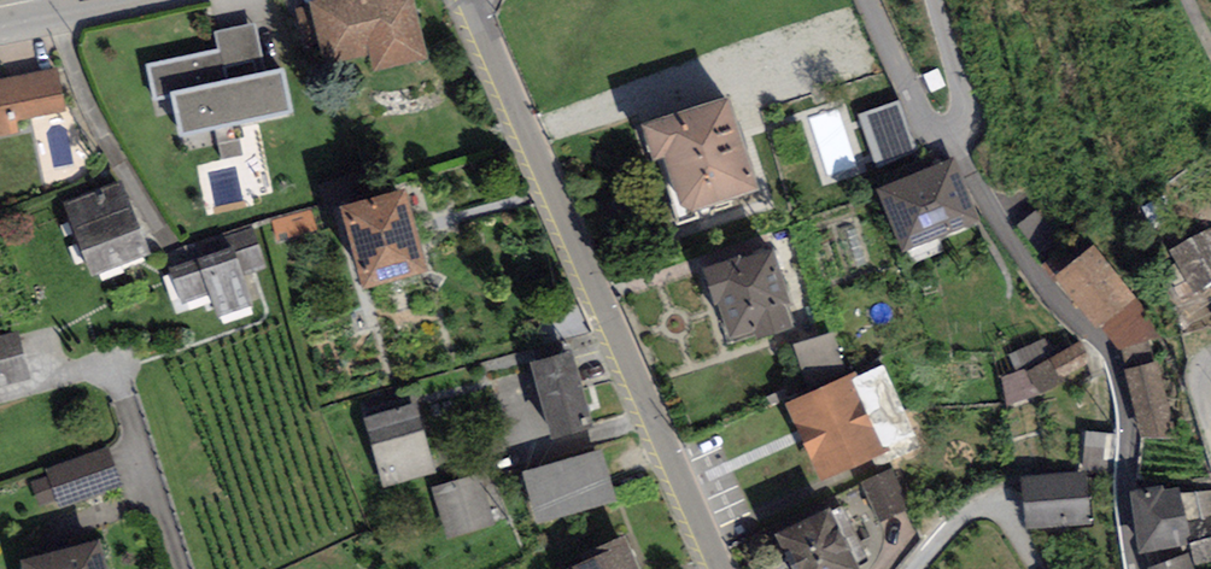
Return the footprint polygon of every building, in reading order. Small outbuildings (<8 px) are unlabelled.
[(326,61),(370,50),(374,67),(431,54),(418,0),(311,0),(326,61)] [(218,48),(148,62),(155,94),(170,91),(178,130),(291,107),(282,63),(267,66),(257,19),(214,28),(218,48)] [(0,79),(0,134),(19,130),(17,118),(65,109),(57,68),(0,79)] [(726,91),(642,119),(654,152),(664,149),(680,196),(693,202),(757,181),(726,91)] [(977,218),(951,156),(877,186),(903,249),(977,218)] [(328,201),(353,194),(348,173),(322,180),(328,201)] [(124,178),(65,201),(93,270),(151,248),(124,178)] [(405,180),(342,199),(365,276),(428,257),(405,180)] [(1039,205),(1021,222),(1040,243),(1059,227),(1039,205)] [(192,262),(171,269),(181,299),(207,290),(219,321),(258,307),(246,275),(269,267),(253,224),(187,248),(192,262)] [(1175,247),(1196,293),(1210,287),(1210,231),(1175,247)] [(774,240),(705,262),(731,340),(800,317),(774,240)] [(1133,294),(1092,243),(1056,271),(1097,322),(1133,294)] [(798,337),(805,371),(845,363),(838,329),(798,337)] [(0,336),(0,383),(30,376),(19,331),(0,336)] [(1020,367),(1002,374),(1011,398),(1095,365),(1085,339),(1052,352),(1045,334),(1012,347),(1020,367)] [(592,423),(570,347),(530,359),(551,434),(592,423)] [(1160,357),(1124,365),(1139,438),(1175,431),(1160,357)] [(852,372),(787,401),(821,477),(886,448),(852,372)] [(434,471),(414,401),(363,416),(383,486),(434,471)] [(1088,466),(1118,466),(1117,427),(1087,427),(1088,466)] [(121,487),(107,446),(47,467),(50,476),(33,482),(42,507),(56,502),(59,509),(121,487)] [(618,499),(603,447),(523,470),(537,522),(618,499)] [(911,505),(893,467),(864,481),(882,518),(911,505)] [(1091,469),(1019,475),(1023,526),(1095,520),(1091,469)] [(494,523),(478,471),(431,486),(447,538),(494,523)] [(1164,482),(1130,489),(1140,548),(1190,539),(1180,485),(1165,487),(1164,482)] [(829,501),(776,526),(796,568),(854,568),(862,565),(859,559),(867,555),(842,502),(832,507),(829,501)] [(619,528),(562,555),(569,568),(639,568),(619,528)] [(20,557),(24,568),(109,568),(98,534),(20,557)] [(1187,550),(1150,563),(1152,568),(1194,568),(1187,550)]
